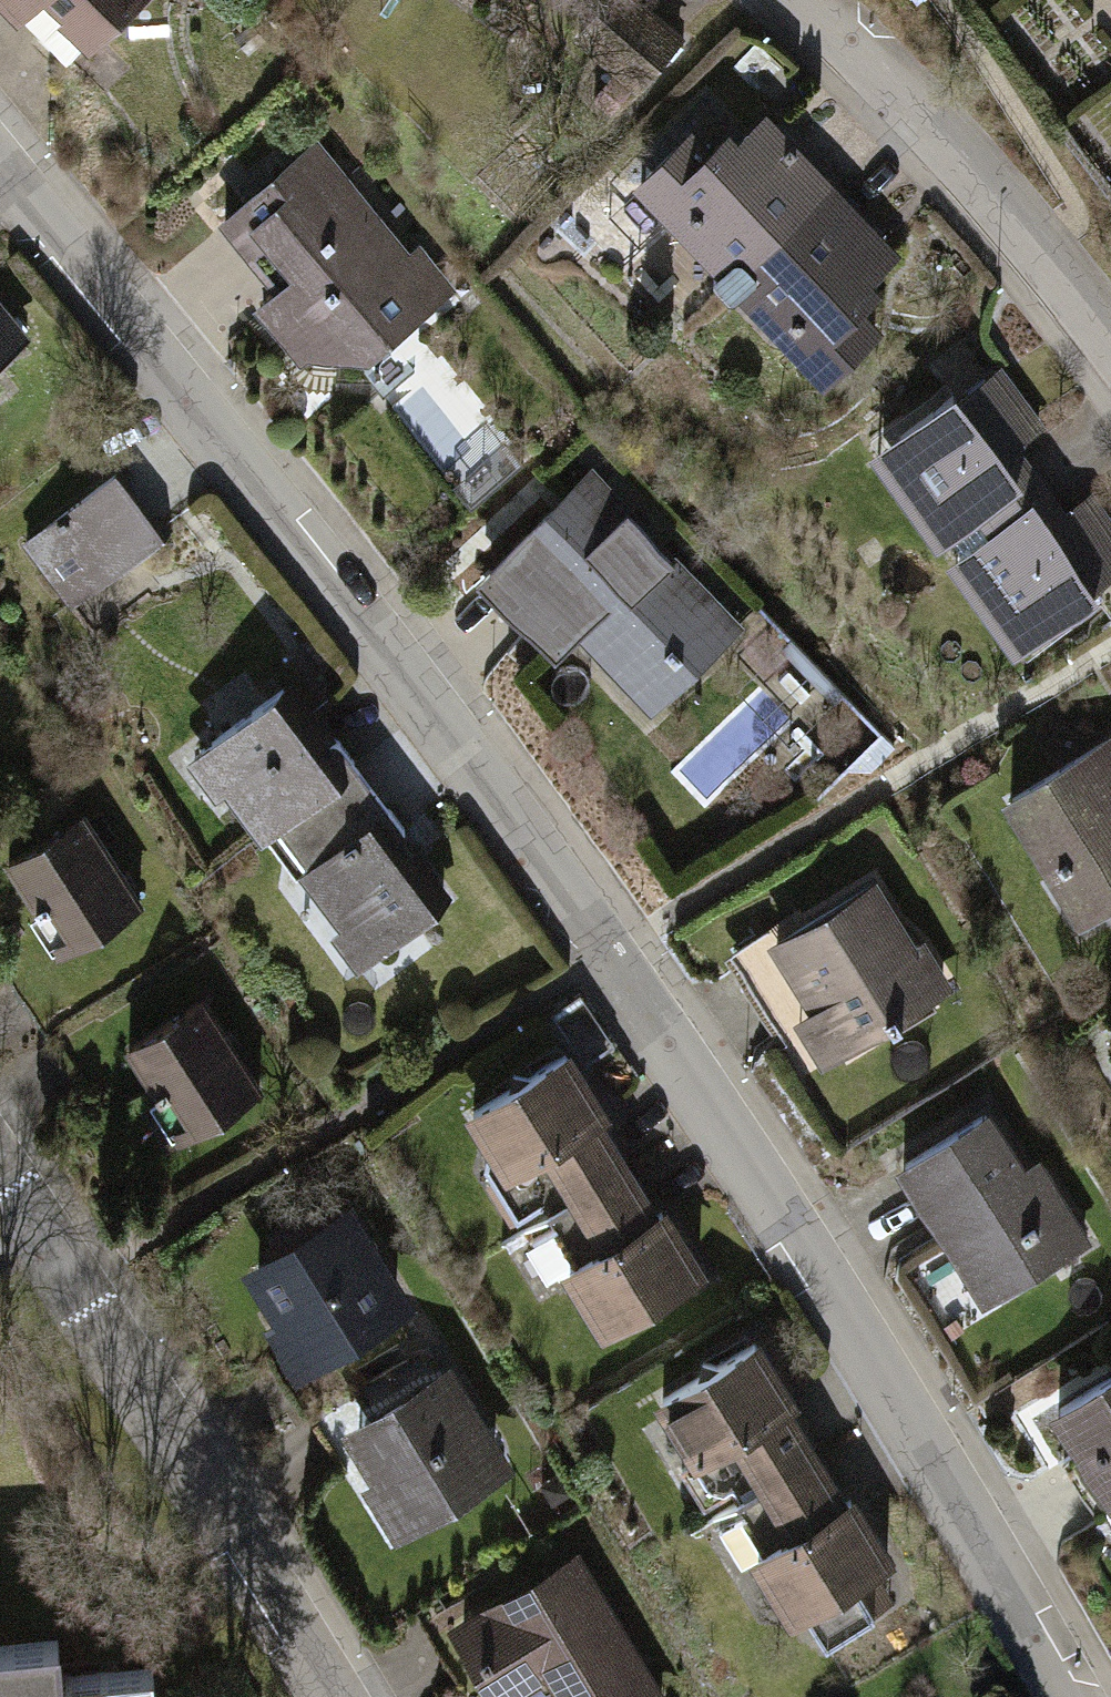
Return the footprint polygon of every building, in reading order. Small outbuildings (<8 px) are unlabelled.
[(69,57),(89,38),(90,39),(131,0),(15,0),(69,57)] [(635,0),(609,0),(579,34),(636,84),(678,37),(635,0)] [(715,283),(721,289),(830,186),(790,145),(761,171),(728,136),(710,154),(691,135),(640,182),(678,224),(690,212),(732,256),(716,270),(715,283)] [(288,166),(225,217),(281,285),(267,296),(272,304),(266,309),(296,348),(350,353),(354,316),(371,302),(395,331),(428,305),(421,296),(441,279),(417,250),(407,258),(341,175),(314,198),(288,166)] [(869,227),(830,186),(721,289),(726,294),(737,295),(754,279),(795,322),(783,333),(823,375),(875,328),(856,307),(874,288),(841,253),(869,227)] [(22,341),(0,314),(0,358),(22,341)] [(941,531),(949,525),(951,529),(1017,482),(998,456),(1037,428),(996,370),(957,399),(953,393),(900,431),(936,482),(917,496),(941,531)] [(454,467),(474,500),(521,473),(501,439),(454,467)] [(124,468),(62,514),(108,575),(170,528),(124,468)] [(1030,501),(964,547),(967,550),(959,556),(984,591),(1004,576),(1041,627),(1094,590),(1089,584),(1110,568),(1110,530),(1088,498),(1048,527),(1030,501)] [(552,510),(483,576),(554,649),(575,630),(633,690),(669,656),(675,662),(683,653),(694,664),(736,623),(626,509),(586,546),(552,510)] [(284,687),(211,741),(236,775),(226,783),(262,831),(281,817),(356,762),(335,734),(325,742),(284,687)] [(1010,799),(1054,872),(1071,862),(1097,904),(1110,896),(1110,738),(1010,799)] [(356,762),(281,817),(314,861),(304,868),(346,924),(357,916),(379,946),(443,898),(397,837),(407,830),(356,762)] [(83,814),(8,861),(40,911),(57,900),(82,938),(139,902),(100,841),(113,833),(100,813),(87,821),(83,814)] [(871,885),(776,943),(821,1015),(825,1012),(848,1049),(891,1022),(893,1026),(902,1021),(896,1012),(942,984),(917,944),(910,948),(871,885)] [(203,1000),(128,1047),(160,1097),(178,1085),(202,1123),(259,1087),(203,1000)] [(601,1115),(565,1055),(528,1077),(513,1074),(510,1088),(472,1110),(490,1138),(483,1164),(516,1219),(542,1203),(549,1214),(624,1168),(595,1120),(601,1115)] [(985,1114),(903,1165),(954,1248),(963,1242),(996,1294),(1084,1240),(1049,1184),(1034,1193),(985,1114)] [(624,1168),(549,1214),(555,1225),(535,1237),(559,1277),(569,1271),(605,1329),(643,1306),(658,1309),(661,1295),(698,1272),(661,1212),(654,1217),(624,1168)] [(324,1202),(276,1232),(288,1252),(258,1271),(310,1357),(395,1304),(371,1265),(375,1258),(377,1253),(376,1248),(373,1243),(370,1239),(355,1214),(344,1220),(341,1220),(337,1221),(324,1202)] [(791,1403),(754,1343),(718,1365),(703,1362),(700,1376),(662,1399),(698,1457),(680,1468),(705,1508),(732,1491),(738,1501),(814,1455),(784,1407),(791,1403)] [(1058,1409),(1082,1448),(1064,1461),(1100,1521),(1110,1514),(1110,1377),(1058,1409)] [(434,1384),(356,1432),(409,1518),(494,1465),(469,1425),(475,1414),(472,1404),(462,1398),(454,1400),(447,1405),(434,1384)] [(814,1455),(738,1501),(745,1512),(735,1518),(737,1520),(720,1530),(742,1566),(759,1556),(795,1615),(805,1609),(825,1642),(874,1613),(854,1580),(887,1560),(850,1500),(843,1504),(814,1455)] [(462,1631),(503,1696),(514,1696),(559,1670),(575,1696),(592,1696),(626,1676),(614,1657),(613,1631),(578,1574),(568,1570),(559,1572),(552,1580),(553,1590),(525,1607),(518,1597),(462,1631)] [(153,1671),(60,1678),(57,1640),(0,1645),(0,1696),(155,1696),(153,1671)]
